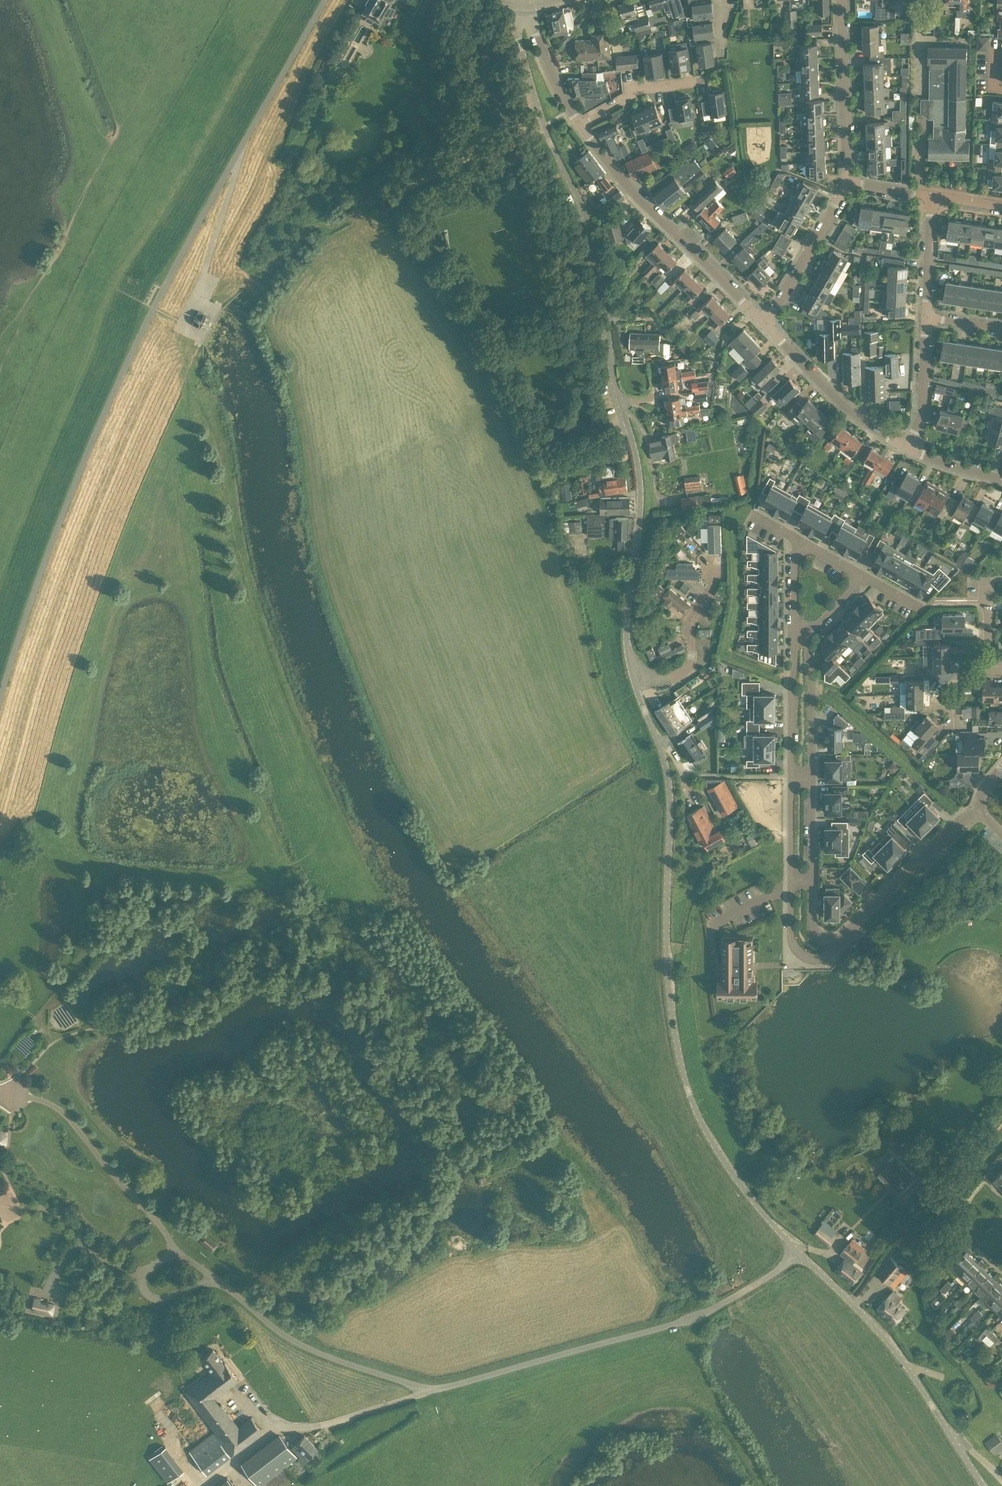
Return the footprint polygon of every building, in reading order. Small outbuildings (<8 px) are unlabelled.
[(368,15),(365,20),(371,24),(374,19),(379,21),(379,22),(380,21),(384,13),(390,16),(395,9),(389,5),(392,0),(367,0),(365,2),(367,3),(363,11),(362,11),(362,12),(363,12),(368,15)] [(637,29),(639,35),(640,35),(652,31),(650,25),(648,15),(639,18),(635,6),(638,5),(636,0),(635,0),(633,0),(619,4),(625,23),(635,20),(637,29)] [(653,9),(665,5),(664,0),(651,0),(653,9)] [(665,5),(666,9),(668,15),(674,14),(674,15),(679,13),(680,18),(686,16),(688,16),(687,8),(686,3),(682,4),(681,0),(664,0),(665,5)] [(819,14),(831,14),(830,0),(818,0),(819,14)] [(958,8),(957,15),(967,15),(968,15),(969,15),(970,13),(971,12),(970,11),(970,10),(969,9),(968,8),(967,8),(967,0),(949,0),(948,5),(958,5),(958,8)] [(710,1),(692,3),(694,18),(712,15),(710,1)] [(563,33),(566,35),(570,39),(578,26),(578,24),(574,25),(570,10),(565,12),(564,10),(554,12),(560,32),(563,31),(563,33)] [(560,32),(554,12),(546,14),(552,34),(560,32)] [(655,13),(648,15),(650,25),(658,23),(655,13)] [(616,19),(611,21),(613,31),(619,30),(616,19)] [(675,20),(676,27),(687,25),(686,19),(675,20)] [(696,37),(713,35),(711,20),(693,23),(694,25),(695,37),(696,37)] [(936,34),(936,23),(923,22),(923,34),(936,34)] [(809,34),(823,34),(822,23),(809,24),(809,34)] [(864,38),(882,38),(881,32),(879,32),(878,25),(863,25),(864,38)] [(596,43),(598,58),(611,57),(608,32),(591,34),(592,38),(593,43),(596,43)] [(571,39),(570,39),(566,35),(560,42),(565,47),(571,39)] [(989,50),(989,37),(978,36),(978,49),(989,50)] [(593,43),(592,38),(576,40),(578,60),(598,58),(596,43),(593,43)] [(882,43),(882,38),(864,38),(864,52),(870,51),(871,57),(885,57),(885,51),(880,51),(879,43),(882,43)] [(697,44),(699,63),(714,60),(712,42),(697,44)] [(681,69),(678,43),(669,45),(670,49),(673,70),(681,69)] [(681,69),(690,68),(687,47),(679,48),(678,43),(681,69)] [(797,50),(802,50),(802,58),(818,57),(817,44),(797,45),(797,50)] [(944,97),(965,97),(965,62),(967,62),(967,47),(929,46),(928,61),(930,61),(930,67),(938,68),(938,73),(944,74),(944,97)] [(662,53),(653,54),(656,75),(665,74),(662,53)] [(617,56),(618,69),(640,67),(639,54),(617,56)] [(656,75),(653,54),(644,55),(647,76),(656,75)] [(818,57),(802,58),(803,70),(819,69),(818,57)] [(865,75),(884,74),(883,68),(890,67),(889,57),(885,57),(871,57),(871,63),(865,63),(865,75)] [(819,69),(803,70),(803,82),(819,81),(819,69)] [(603,71),(597,71),(591,72),(584,72),(585,78),(580,78),(584,95),(602,95),(602,93),(609,91),(607,81),(605,81),(603,71)] [(866,87),(884,87),(884,74),(865,75),(866,87)] [(580,78),(580,77),(569,77),(574,97),(585,97),(584,95),(580,78)] [(804,95),(820,94),(819,81),(803,82),(804,95)] [(866,99),(885,98),(884,87),(866,87),(866,99)] [(726,112),(723,91),(710,93),(711,100),(702,101),(704,115),(726,112)] [(694,117),(690,97),(677,99),(678,106),(669,107),(671,121),(694,117)] [(965,97),(944,97),(944,133),(934,133),(934,137),(929,137),(929,158),(969,158),(970,138),(964,138),(965,97)] [(885,98),(866,99),(867,112),(885,111),(885,98)] [(807,100),(808,113),(824,112),(824,100),(807,100)] [(644,105),(645,107),(643,108),(652,127),(654,127),(654,129),(662,125),(661,123),(663,123),(655,103),(653,104),(652,101),(644,105)] [(1001,120),(1001,101),(993,101),(992,119),(1001,120)] [(643,108),(642,108),(641,106),(633,109),(634,111),(633,112),(641,132),(652,127),(643,108)] [(615,114),(618,122),(626,119),(623,110),(615,114)] [(808,113),(798,114),(798,118),(802,118),(802,126),(825,125),(824,112),(808,113)] [(907,115),(906,115),(904,115),(894,116),(894,121),(902,121),(902,133),(907,133),(907,115)] [(992,119),(991,143),(1001,144),(1001,120),(992,119)] [(620,132),(616,122),(599,130),(602,138),(605,136),(611,150),(614,149),(617,158),(624,155),(620,146),(615,134),(620,132)] [(867,134),(886,134),(885,122),(867,122),(867,134)] [(825,125),(802,126),(808,126),(809,138),(825,137),(825,125)] [(666,130),(671,142),(677,140),(672,128),(666,130)] [(868,146),(886,145),(886,134),(867,134),(868,146)] [(713,151),(718,147),(710,137),(705,141),(713,151)] [(825,137),(809,138),(809,150),(829,149),(829,142),(826,142),(825,137)] [(644,139),(639,142),(644,154),(650,152),(644,139)] [(726,149),(730,154),(736,149),(735,142),(726,149)] [(991,143),(989,167),(1001,168),(1001,162),(1001,144),(991,143)] [(688,145),(682,149),(687,155),(692,151),(688,145)] [(868,158),(887,158),(886,145),(868,146),(868,158)] [(589,150),(588,151),(586,148),(579,153),(582,156),(581,156),(582,156),(586,163),(595,174),(596,175),(596,176),(596,175),(599,182),(606,191),(607,190),(609,193),(615,189),(612,186),(613,185),(606,176),(607,176),(605,174),(606,173),(589,150)] [(829,149),(809,150),(810,163),(826,162),(826,150),(829,149)] [(663,164),(659,155),(653,158),(650,152),(644,154),(628,162),(635,177),(663,164)] [(720,159),(716,155),(709,160),(713,164),(720,159)] [(584,184),(590,191),(595,187),(596,188),(597,188),(598,188),(599,187),(599,186),(599,185),(598,184),(598,183),(597,183),(596,183),(592,179),(596,176),(596,175),(595,174),(586,163),(582,156),(581,156),(574,162),(589,181),(584,184)] [(907,157),(902,157),(899,157),(898,178),(906,178),(906,157),(907,157)] [(687,158),(664,176),(656,179),(648,185),(660,200),(701,167),(695,159),(691,162),(687,158)] [(887,158),(868,158),(869,171),(887,170),(887,158)] [(664,164),(668,169),(674,164),(671,160),(664,164)] [(827,175),(826,162),(810,163),(810,175),(827,175)] [(732,165),(724,171),(728,177),(736,171),(732,165)] [(690,194),(687,191),(708,175),(701,167),(660,200),(666,207),(670,211),(690,194)] [(989,167),(988,185),(1000,186),(1000,190),(1001,190),(1001,174),(1001,168),(989,167)] [(775,179),(780,182),(785,173),(778,173),(775,179)] [(699,209),(723,186),(716,178),(692,201),(699,209)] [(780,182),(775,179),(772,184),(777,187),(780,182)] [(798,192),(813,200),(819,189),(805,181),(798,192)] [(612,209),(626,197),(620,190),(606,202),(612,209)] [(813,200),(798,192),(796,196),(792,193),(788,200),(806,211),(813,200)] [(716,215),(725,206),(717,199),(708,208),(706,205),(697,215),(712,229),(721,219),(716,215)] [(806,211),(788,200),(787,201),(792,203),(786,214),(800,222),(806,211)] [(606,215),(608,213),(607,214),(599,204),(593,207),(601,219),(606,215)] [(859,224),(871,226),(873,208),(861,206),(861,211),(855,208),(849,219),(859,224)] [(883,228),(885,210),(873,208),(871,226),(883,228)] [(751,215),(762,221),(765,216),(754,210),(751,215)] [(895,230),(897,211),(885,210),(883,228),(895,230)] [(735,224),(750,219),(748,211),(733,216),(735,224)] [(909,213),(897,211),(895,230),(895,234),(910,236),(911,225),(908,225),(909,213)] [(800,222),(786,214),(780,225),(794,233),(800,222)] [(609,242),(624,238),(618,218),(603,222),(609,242)] [(959,240),(962,221),(950,219),(947,238),(959,240)] [(639,242),(651,228),(641,220),(635,226),(633,224),(627,231),(626,233),(629,242),(633,237),(639,242)] [(971,241),(974,223),(962,221),(959,240),(971,241)] [(763,222),(761,223),(758,226),(745,239),(750,245),(760,236),(759,235),(769,225),(763,222)] [(843,228),(854,235),(858,229),(846,223),(843,228)] [(983,243),(986,225),(974,223),(971,241),(983,243)] [(986,225),(983,243),(995,245),(997,227),(986,225)] [(726,250),(737,239),(727,228),(716,238),(726,250)] [(840,233),(851,240),(854,235),(843,228),(840,233)] [(790,244),(793,239),(782,233),(779,238),(790,244)] [(837,238),(848,245),(851,240),(840,233),(837,238)] [(784,255),(790,244),(779,238),(773,249),(784,255)] [(848,245),(837,238),(834,244),(845,250),(848,245)] [(889,255),(890,248),(887,247),(888,241),(881,240),(880,248),(876,248),(875,253),(889,255)] [(645,274),(668,251),(659,242),(649,252),(650,252),(646,256),(652,263),(643,272),(645,274)] [(751,252),(753,250),(747,244),(733,257),(744,268),(756,257),(751,252)] [(890,248),(889,255),(904,256),(904,250),(890,248)] [(828,260),(842,268),(849,257),(834,249),(828,260)] [(668,251),(645,274),(648,277),(658,267),(659,268),(662,264),(668,270),(678,261),(668,251)] [(955,260),(957,254),(944,252),(943,258),(955,260)] [(760,285),(771,274),(764,267),(769,263),(764,258),(759,263),(761,264),(750,275),(760,285)] [(822,271),(836,280),(842,268),(828,260),(822,271)] [(889,277),(908,278),(908,266),(889,265),(889,277)] [(685,288),(695,278),(686,269),(676,278),(675,277),(670,282),(675,286),(679,282),(685,288)] [(816,282),(830,290),(836,280),(822,271),(816,282)] [(666,279),(660,273),(652,281),(658,287),(666,279)] [(888,289),(907,290),(908,278),(889,277),(888,289)] [(695,278),(685,288),(691,293),(686,298),(691,303),(696,297),(695,296),(704,287),(695,278)] [(957,302),(960,278),(959,283),(947,282),(944,300),(957,302)] [(960,278),(957,302),(969,304),(971,285),(964,284),(965,278),(960,278)] [(666,288),(667,286),(670,284),(666,279),(663,282),(662,283),(666,288)] [(810,292),(824,300),(830,290),(816,282),(810,292)] [(971,285),(969,304),(980,305),(983,287),(971,285)] [(983,287),(980,305),(992,307),(995,289),(983,287)] [(888,301),(906,302),(907,290),(888,289),(888,301)] [(992,307),(1001,309),(1001,290),(995,289),(992,307)] [(823,309),(820,308),(824,300),(810,292),(803,303),(806,305),(802,312),(814,319),(818,319),(823,309)] [(712,314),(722,305),(713,295),(703,305),(702,303),(697,309),(702,313),(706,309),(712,314)] [(861,322),(862,322),(877,322),(877,315),(865,315),(865,312),(869,312),(870,300),(865,300),(865,309),(862,309),(862,317),(861,322)] [(883,313),(887,313),(906,314),(906,302),(888,301),(888,308),(883,308),(882,308),(882,312),(883,313)] [(722,305),(712,314),(718,320),(713,325),(718,329),(723,324),(722,323),(731,314),(722,305)] [(700,314),(696,309),(690,315),(694,320),(700,314)] [(204,330),(209,321),(211,317),(198,311),(192,323),(204,330)] [(840,318),(829,318),(829,331),(818,331),(818,355),(834,355),(834,335),(840,335),(840,318)] [(851,333),(850,322),(850,323),(842,324),(842,333),(851,333)] [(861,322),(850,322),(851,333),(859,333),(859,328),(862,328),(862,322),(861,322)] [(721,338),(712,329),(711,330),(710,329),(703,336),(705,337),(704,337),(713,346),(721,338)] [(739,351),(753,337),(745,329),(731,342),(739,351)] [(866,353),(884,353),(884,345),(877,345),(877,339),(879,339),(879,330),(865,330),(866,353)] [(646,333),(631,333),(631,332),(630,349),(631,349),(631,348),(642,348),(642,351),(639,351),(639,356),(633,356),(633,363),(645,363),(646,348),(646,333)] [(660,334),(646,333),(646,348),(655,349),(655,353),(664,353),(665,342),(661,342),(661,333),(660,333),(660,334)] [(753,337),(739,351),(747,359),(745,362),(752,370),(762,360),(755,352),(761,346),(753,337)] [(954,359),(957,341),(944,340),(942,358),(954,359)] [(966,361),(969,343),(957,341),(954,359),(966,361)] [(691,351),(682,342),(677,347),(686,356),(691,351)] [(978,363),(981,345),(969,343),(966,361),(978,363)] [(990,365),(992,347),(981,345),(978,363),(990,365)] [(852,347),(853,382),(861,382),(861,352),(859,352),(858,346),(852,347)] [(853,382),(852,347),(852,352),(844,352),(844,382),(853,382)] [(1001,364),(1001,348),(992,347),(990,365),(1001,367),(1001,364)] [(886,376),(899,375),(899,354),(885,354),(885,366),(866,366),(867,398),(887,397),(886,376)] [(762,385),(767,391),(780,379),(774,373),(781,367),(773,358),(755,375),(756,375),(753,378),(753,380),(759,386),(761,386),(762,385)] [(689,377),(689,371),(681,372),(681,369),(676,370),(675,363),(662,365),(664,378),(682,375),(682,379),(689,377)] [(749,372),(743,365),(733,375),(739,382),(749,372)] [(682,375),(664,378),(666,391),(684,388),(682,379),(682,375)] [(780,379),(767,391),(769,390),(773,394),(776,392),(785,402),(800,388),(790,378),(785,383),(780,378),(780,379)] [(974,389),(975,382),(964,379),(963,382),(962,386),(974,389)] [(709,389),(708,381),(693,382),(695,391),(709,389)] [(986,392),(987,385),(975,382),(974,389),(986,392)] [(724,402),(726,384),(717,383),(714,401),(724,402)] [(937,383),(937,384),(935,391),(945,394),(946,392),(957,395),(959,389),(937,383)] [(997,395),(999,385),(995,384),(994,387),(987,385),(986,392),(997,395)] [(696,402),(708,400),(707,392),(705,393),(705,391),(696,392),(696,394),(695,394),(696,402)] [(684,406),(687,406),(686,403),(681,404),(680,397),(667,399),(669,412),(684,409),(684,406)] [(759,415),(768,406),(761,399),(751,408),(759,415)] [(806,420),(818,408),(808,399),(802,406),(797,401),(786,413),(796,422),(801,416),(806,420)] [(888,407),(899,407),(898,399),(888,399),(888,407)] [(694,412),(693,405),(687,406),(684,406),(684,409),(669,412),(670,425),(684,423),(683,414),(688,414),(688,412),(694,412)] [(991,406),(989,413),(995,414),(989,440),(1001,443),(1001,409),(991,406)] [(818,408),(806,420),(812,425),(806,431),(816,440),(826,428),(821,424),(828,416),(818,408)] [(936,426),(948,429),(953,412),(941,408),(936,426)] [(953,412),(948,429),(960,432),(960,429),(966,431),(969,419),(963,418),(964,415),(953,412)] [(842,426),(832,438),(843,447),(852,434),(842,426)] [(678,432),(671,433),(662,435),(662,437),(649,440),(651,450),(674,445),(673,443),(680,441),(678,432)] [(851,458),(853,455),(863,442),(852,434),(843,447),(840,450),(847,455),(843,461),(848,464),(852,459),(851,458)] [(834,444),(829,441),(824,446),(829,450),(834,444)] [(606,452),(611,447),(608,444),(607,444),(606,445),(605,446),(603,449),(606,452)] [(674,445),(651,450),(653,459),(667,457),(667,458),(676,456),(674,445)] [(876,466),(883,454),(872,448),(865,460),(876,466)] [(883,454),(876,466),(887,473),(894,461),(883,454)] [(626,475),(615,476),(613,464),(603,465),(604,478),(605,482),(599,483),(601,494),(628,491),(626,475)] [(864,480),(867,482),(874,470),(871,469),(864,480)] [(874,470),(867,482),(870,484),(877,472),(874,470)] [(916,484),(920,478),(908,471),(904,478),(898,475),(887,494),(893,498),(897,492),(908,498),(910,493),(916,484)] [(748,491),(744,474),(741,475),(741,474),(736,475),(740,493),(745,492),(745,491),(748,491)] [(687,491),(703,490),(702,482),(701,482),(700,475),(685,477),(687,491)] [(774,510),(786,490),(773,483),(775,480),(770,477),(764,488),(769,491),(762,503),(770,507),(769,507),(774,510)] [(589,491),(587,480),(578,482),(580,493),(589,491)] [(910,493),(908,498),(914,501),(915,500),(927,507),(938,487),(927,481),(922,488),(916,484),(910,493)] [(571,491),(570,483),(560,484),(561,493),(571,491)] [(843,498),(847,490),(838,485),(833,493),(843,498)] [(938,487),(927,507),(937,513),(936,514),(942,518),(950,504),(945,501),(949,493),(938,487)] [(786,490),(774,510),(779,513),(780,512),(787,516),(794,504),(799,507),(805,496),(802,495),(800,493),(798,497),(786,490)] [(683,508),(713,504),(713,503),(730,501),(729,496),(721,497),(712,497),(711,493),(682,498),(683,508)] [(972,506),(974,501),(964,495),(959,503),(953,500),(950,504),(942,518),(944,515),(953,520),(954,517),(963,521),(972,506)] [(809,530),(821,509),(808,503),(810,499),(805,496),(799,507),(804,510),(797,522),(804,526),(804,527),(809,530)] [(630,497),(608,497),(601,497),(601,513),(606,514),(612,514),(612,513),(630,513),(630,497)] [(972,506),(963,521),(970,525),(972,522),(984,528),(984,527),(985,527),(993,512),(992,512),(994,509),(983,503),(979,510),(972,506)] [(821,509),(809,530),(814,533),(815,532),(822,536),(829,524),(834,527),(840,516),(834,513),(833,516),(821,509)] [(985,527),(992,531),(994,528),(1001,533),(1001,512),(1000,516),(993,512),(985,527)] [(628,518),(612,518),(612,514),(606,514),(601,513),(588,514),(588,535),(604,535),(604,536),(610,536),(628,536),(628,518)] [(844,549),(855,531),(857,527),(844,520),(845,519),(840,516),(834,527),(839,530),(832,542),(840,546),(839,547),(844,549)] [(721,551),(721,524),(707,524),(708,551),(721,551)] [(686,530),(682,525),(672,534),(677,539),(686,530)] [(686,531),(677,540),(694,557),(703,549),(686,531)] [(855,531),(844,549),(849,552),(850,551),(857,555),(864,543),(869,546),(875,535),(869,532),(866,538),(855,531)] [(761,551),(761,559),(778,559),(778,552),(749,535),(749,551),(761,551)] [(872,565),(883,571),(883,570),(895,548),(885,543),(886,541),(880,538),(874,549),(880,552),(872,565)] [(895,548),(883,570),(893,576),(903,559),(905,554),(895,548)] [(761,573),(778,573),(778,559),(761,559),(748,559),(749,565),(753,565),(761,567),(761,573)] [(903,559),(893,576),(903,581),(913,564),(903,559)] [(977,563),(972,561),(968,569),(970,570),(977,563)] [(694,563),(676,562),(676,569),(667,568),(667,577),(699,578),(699,569),(693,569),(694,563)] [(903,581),(913,587),(912,587),(912,588),(924,567),(914,562),(913,564),(903,581)] [(573,565),(569,566),(572,576),(574,576),(579,575),(578,568),(573,565)] [(934,573),(924,567),(912,588),(923,594),(930,581),(939,589),(951,577),(940,566),(934,573)] [(778,587),(778,573),(761,573),(748,573),(748,579),(753,579),(760,581),(760,587),(778,587)] [(684,581),(679,589),(685,594),(691,586),(684,581)] [(665,588),(660,584),(653,592),(658,597),(665,588)] [(692,605),(670,587),(663,595),(666,598),(663,602),(669,607),(672,603),(685,614),(692,605)] [(760,601),(778,601),(778,587),(760,587),(749,587),(749,592),(749,593),(753,593),(760,595),(760,601)] [(728,595),(719,589),(715,594),(725,600),(728,595)] [(859,603),(876,620),(884,612),(868,596),(860,604),(860,603),(859,603)] [(760,615),(778,615),(778,601),(760,601),(748,601),(748,607),(752,607),(760,609),(760,615)] [(876,620),(859,603),(852,611),(869,627),(876,620)] [(869,627),(852,611),(852,612),(845,619),(859,634),(867,626),(869,628),(869,627)] [(760,629),(778,629),(778,615),(760,615),(748,615),(748,621),(753,621),(760,623),(760,629)] [(964,629),(964,615),(944,615),(944,629),(964,629)] [(682,619),(650,616),(649,630),(681,633),(682,619)] [(834,629),(849,644),(853,648),(857,644),(853,640),(857,636),(842,622),(835,630),(834,629)] [(889,632),(885,628),(880,634),(883,637),(889,632)] [(926,638),(931,638),(941,637),(941,628),(926,629),(926,638)] [(760,643),(777,643),(778,629),(760,629),(748,629),(748,635),(753,635),(760,637),(760,643)] [(827,637),(842,652),(849,644),(834,629),(827,637)] [(819,645),(830,656),(834,659),(842,652),(827,637),(826,637),(827,638),(819,645)] [(882,640),(879,637),(874,642),(877,645),(882,640)] [(686,650),(683,643),(672,649),(668,642),(658,647),(661,654),(657,656),(660,662),(686,650)] [(777,663),(777,643),(760,643),(748,643),(748,649),(753,649),(761,651),(761,656),(777,663)] [(933,657),(951,657),(950,644),(933,644),(933,657)] [(657,657),(652,647),(646,650),(651,660),(657,657)] [(892,655),(894,655),(898,651),(893,647),(889,653),(892,655)] [(860,655),(853,663),(858,668),(865,660),(860,655)] [(851,675),(834,659),(830,656),(820,666),(825,671),(825,679),(831,681),(839,673),(846,680),(851,675)] [(930,667),(933,667),(933,670),(951,670),(951,657),(933,657),(933,661),(929,661),(930,667)] [(744,671),(733,667),(733,675),(744,675),(744,671)] [(991,686),(991,678),(981,679),(978,679),(978,690),(985,690),(985,701),(1001,701),(1001,686),(991,686)] [(760,681),(742,681),(742,694),(747,694),(747,707),(775,707),(775,694),(760,694),(760,681)] [(907,694),(924,694),(923,681),(907,681),(907,694)] [(684,684),(676,689),(679,694),(688,689),(684,684)] [(924,694),(907,694),(907,707),(924,706),(924,694)] [(677,696),(656,710),(663,721),(685,707),(677,696)] [(981,717),(981,706),(972,706),(972,717),(981,717)] [(693,718),(685,707),(663,721),(671,733),(693,718)] [(710,707),(703,711),(707,716),(713,712),(710,707)] [(747,727),(760,727),(760,720),(775,720),(775,707),(747,707),(750,707),(750,719),(747,719),(747,727)] [(990,710),(990,719),(997,719),(997,726),(1001,726),(1001,710),(990,710)] [(698,722),(698,723),(702,728),(717,717),(713,712),(707,716),(700,721),(698,722)] [(834,727),(829,727),(829,733),(826,733),(826,739),(829,739),(828,748),(842,748),(842,727),(845,727),(849,723),(838,713),(834,718),(834,727)] [(920,737),(918,740),(914,744),(924,753),(928,749),(936,740),(930,735),(938,726),(927,716),(921,723),(918,720),(910,728),(920,737)] [(760,727),(747,727),(747,734),(752,734),(752,747),(775,747),(775,734),(760,734),(760,727)] [(978,754),(985,754),(984,738),(977,738),(977,731),(961,732),(961,738),(965,738),(965,753),(958,753),(965,753),(965,754),(978,754)] [(691,734),(679,742),(690,759),(703,750),(691,734)] [(901,739),(899,742),(907,749),(912,744),(903,737),(901,739)] [(775,747),(752,747),(752,759),(747,759),(747,766),(759,766),(759,760),(775,760),(775,747)] [(965,753),(958,753),(959,777),(968,787),(975,780),(968,773),(968,770),(979,770),(978,754),(965,754),(965,753)] [(826,760),(826,780),(842,780),(842,760),(851,760),(851,754),(836,754),(836,760),(826,760)] [(889,764),(890,769),(894,772),(899,766),(893,760),(889,764)] [(708,788),(723,815),(726,812),(727,814),(738,808),(737,807),(737,806),(727,788),(729,787),(725,779),(708,788)] [(920,784),(915,788),(920,793),(925,788),(920,784)] [(848,786),(832,786),(832,792),(826,792),(826,812),(841,812),(841,794),(848,794),(848,786)] [(924,800),(915,810),(932,827),(937,822),(936,821),(940,816),(929,805),(933,801),(924,792),(920,797),(924,800)] [(708,846),(726,837),(721,829),(715,832),(701,807),(689,814),(693,822),(691,823),(701,840),(704,839),(708,846)] [(911,824),(922,835),(926,831),(927,832),(932,827),(915,810),(906,819),(902,815),(898,819),(907,828),(911,824)] [(841,828),(848,828),(848,821),(832,821),(832,827),(826,827),(826,849),(840,849),(841,855),(849,855),(849,848),(846,848),(846,836),(841,836),(841,828)] [(887,830),(893,835),(884,844),(881,841),(898,858),(907,850),(901,843),(901,838),(903,836),(892,825),(887,830)] [(881,841),(872,850),(869,848),(864,853),(873,862),(878,857),(889,867),(898,858),(881,841)] [(977,872),(982,867),(973,858),(968,863),(977,872)] [(850,865),(842,874),(854,885),(862,877),(850,865)] [(852,902),(845,895),(840,899),(840,894),(826,894),(826,918),(829,918),(830,920),(831,921),(833,922),(835,921),(836,920),(837,918),(840,918),(840,914),(841,912),(842,913),(845,910),(844,910),(852,902)] [(753,938),(723,938),(723,997),(754,997),(753,938)] [(25,1057),(37,1044),(25,1033),(14,1046),(25,1057)] [(38,1067),(35,1064),(27,1071),(30,1074),(38,1067)] [(907,1142),(896,1153),(919,1175),(930,1164),(907,1142)] [(894,1161),(884,1174),(902,1189),(912,1176),(894,1161)] [(1001,1185),(1001,1169),(990,1181),(994,1184),(997,1181),(1001,1185)] [(818,1228),(815,1232),(816,1232),(814,1234),(829,1246),(835,1238),(833,1236),(837,1230),(825,1220),(818,1228)] [(898,1233),(894,1240),(904,1246),(908,1239),(898,1233)] [(217,1246),(204,1234),(198,1240),(212,1252),(217,1246)] [(852,1262),(864,1247),(852,1238),(841,1252),(846,1256),(835,1269),(852,1283),(862,1271),(852,1262)] [(959,1274),(974,1258),(970,1253),(973,1250),(965,1243),(956,1252),(960,1257),(951,1266),(959,1274)] [(891,1256),(877,1273),(890,1284),(904,1267),(891,1256)] [(974,1258),(959,1274),(966,1281),(985,1261),(982,1258),(978,1262),(974,1258)] [(985,1261),(966,1281),(973,1288),(989,1272),(985,1268),(988,1264),(985,1261)] [(989,1272),(973,1288),(981,1295),(1000,1276),(997,1273),(994,1276),(989,1272)] [(981,1295),(989,1302),(1001,1289),(1001,1284),(1000,1282),(1001,1279),(1001,1278),(1000,1276),(981,1295)] [(893,1324),(906,1308),(897,1301),(901,1296),(893,1289),(890,1293),(876,1309),(893,1324)] [(989,1302),(996,1310),(1001,1304),(1001,1289),(989,1302)] [(948,1295),(944,1292),(943,1290),(931,1302),(936,1307),(948,1295)] [(959,1298),(964,1302),(967,1298),(963,1294),(959,1298)] [(34,1297),(33,1299),(31,1309),(52,1314),(54,1303),(41,1300),(42,1298),(34,1297)] [(964,1302),(959,1298),(955,1302),(960,1307),(964,1302)] [(949,1339),(956,1332),(951,1327),(944,1334),(949,1339)] [(992,1344),(995,1341),(996,1342),(1000,1338),(991,1330),(987,1334),(988,1334),(985,1337),(992,1344)] [(262,1431),(251,1417),(238,1427),(215,1397),(238,1379),(224,1362),(223,1363),(212,1348),(200,1358),(211,1372),(186,1391),(216,1430),(189,1451),(206,1473),(262,1431)] [(991,1387),(996,1383),(989,1374),(984,1377),(991,1387)] [(279,1433),(240,1462),(259,1485),(275,1485),(289,1476),(284,1468),(298,1457),(279,1433)] [(997,1433),(985,1442),(995,1455),(1001,1450),(1001,1447),(1001,1440),(997,1433)] [(309,1456),(317,1448),(304,1434),(295,1442),(295,1443),(291,1447),(299,1456),(297,1458),(303,1464),(310,1457),(309,1456)] [(165,1446),(149,1458),(167,1482),(183,1470),(165,1446)] [(172,1482),(175,1485),(188,1485),(190,1484),(183,1474),(172,1482)] [(227,1477),(216,1485),(234,1485),(227,1477)]
